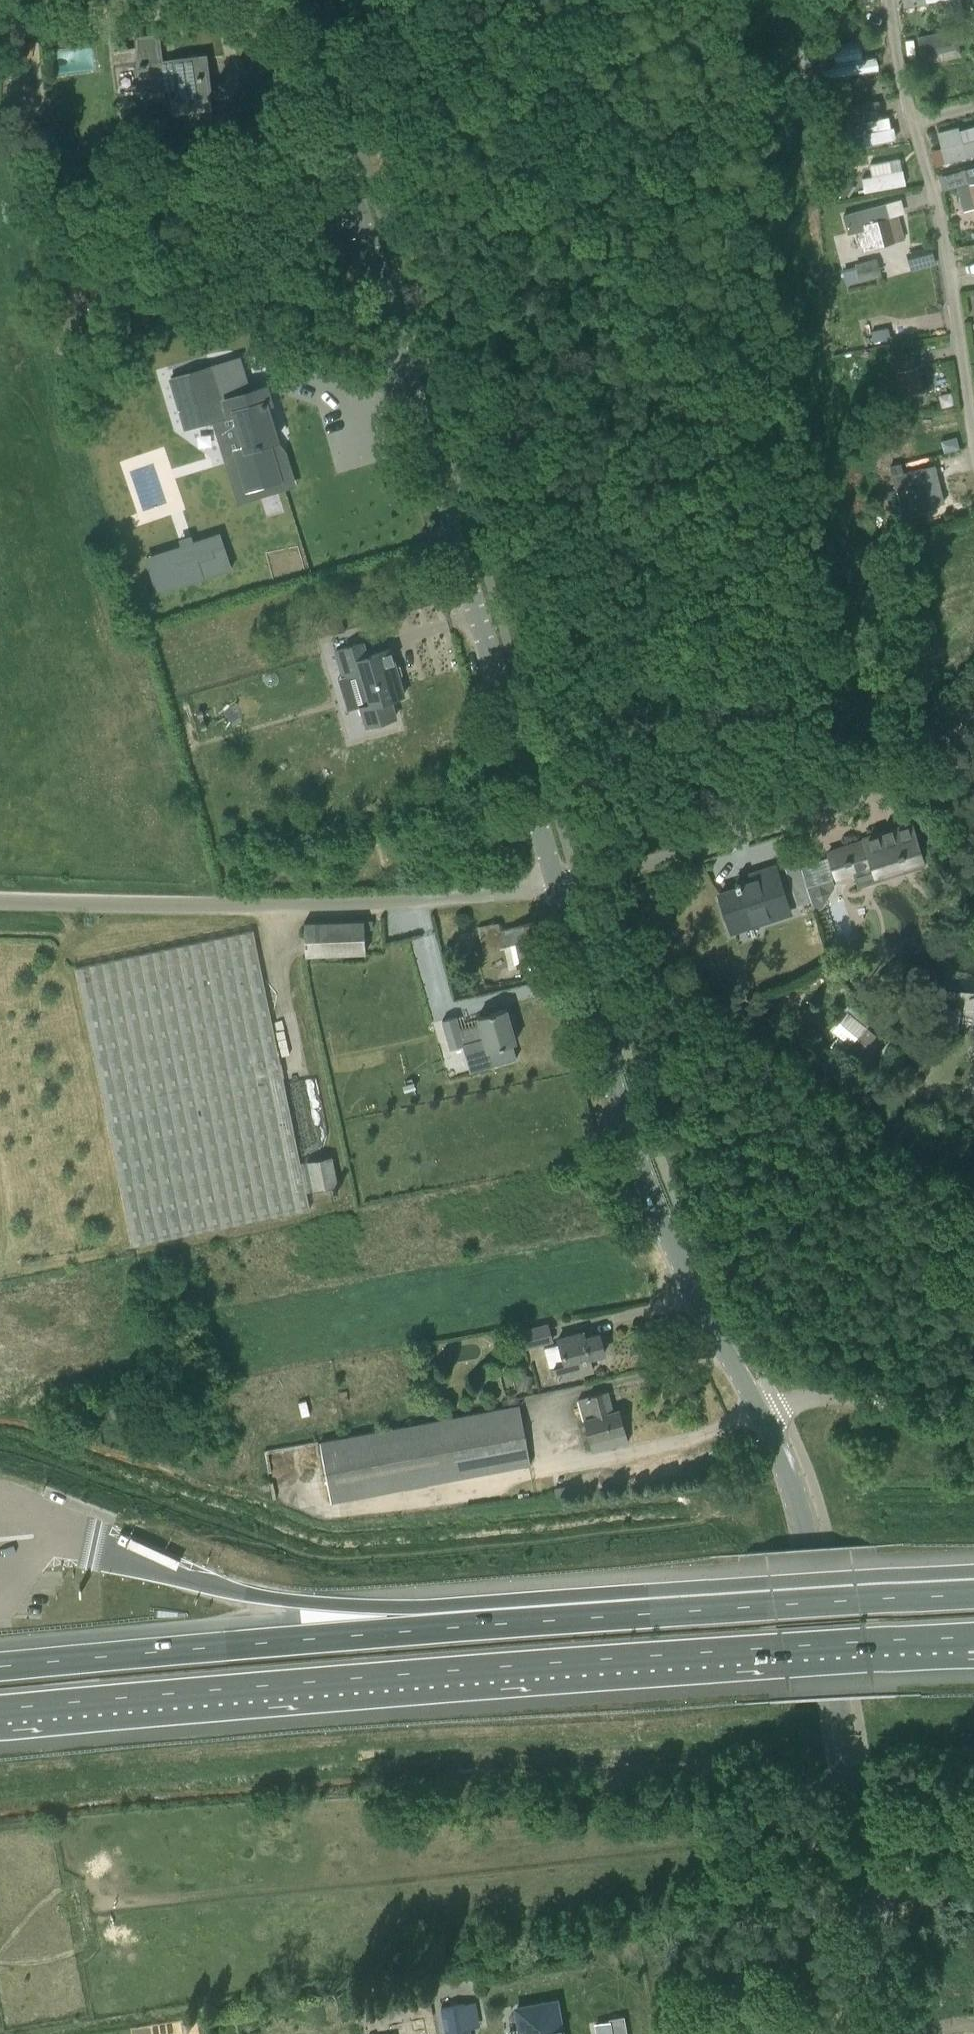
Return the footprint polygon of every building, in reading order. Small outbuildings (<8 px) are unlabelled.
[(949,10),(959,8),(958,0),(947,0),(949,10)] [(922,46),(956,38),(953,27),(920,34),(922,46)] [(138,49),(113,52),(118,93),(176,86),(177,97),(171,98),(173,115),(212,110),(206,55),(161,61),(158,34),(136,37),(138,49)] [(31,61),(34,43),(22,41),(19,60),(31,61)] [(820,66),(822,79),(876,70),(871,42),(830,49),(833,64),(820,66)] [(797,69),(807,68),(814,67),(811,50),(804,51),(795,52),(797,69)] [(973,59),(965,60),(967,70),(973,69),(973,60),(973,59)] [(849,147),(892,138),(890,127),(888,128),(886,117),(848,124),(850,135),(847,135),(849,147)] [(33,118),(25,127),(35,136),(43,127),(33,118)] [(962,143),(958,126),(937,132),(945,163),(973,155),(973,139),(962,143)] [(825,164),(825,172),(826,172),(836,172),(836,163),(825,163),(825,164)] [(956,187),(962,210),(973,207),(973,167),(962,170),(966,184),(956,187)] [(908,186),(905,171),(863,179),(866,193),(908,186)] [(842,178),(833,191),(834,192),(841,196),(844,198),(846,195),(853,185),(842,178)] [(883,204),(843,214),(848,235),(857,232),(858,235),(862,251),(905,240),(898,215),(886,217),(883,204)] [(854,268),(858,282),(881,276),(876,258),(853,264),(854,268)] [(846,285),(858,282),(854,268),(842,271),(846,285)] [(904,357),(902,347),(890,350),(893,360),(904,357)] [(921,387),(930,385),(925,365),(887,374),(893,397),(922,391),(921,387)] [(271,403),(267,386),(220,400),(211,366),(172,377),(186,426),(235,412),(245,448),(277,439),(266,404),(271,403)] [(937,479),(934,480),(926,482),(923,468),(903,474),(900,464),(890,467),(902,513),(932,506),(943,503),(937,479)] [(908,531),(906,523),(895,526),(896,534),(908,531)] [(340,609),(326,614),(333,636),(347,632),(340,609)] [(363,643),(336,650),(344,676),(360,672),(370,704),(362,706),(367,726),(395,718),(390,699),(404,695),(390,649),(367,656),(363,643)] [(866,841),(829,852),(838,880),(853,875),(858,887),(883,879),(880,872),(901,865),(904,872),(925,866),(917,840),(916,840),(911,824),(865,838),(866,841)] [(719,892),(718,893),(731,935),(791,916),(788,908),(775,867),(755,874),(757,879),(741,884),(740,880),(737,881),(735,882),(736,887),(719,892)] [(806,885),(793,890),(798,905),(811,901),(807,887),(806,885)] [(364,921),(304,923),(305,955),(365,952),(364,921)] [(498,922),(478,927),(483,951),(504,946),(516,944),(520,960),(541,956),(534,923),(500,930),(498,922)] [(848,1011),(832,1030),(850,1045),(867,1059),(883,1038),(867,1025),(872,1018),(855,995),(844,1007),(848,1011)] [(765,1005),(753,1003),(751,1010),(752,1010),(763,1012),(765,1005)] [(924,1006),(921,1036),(945,1038),(946,1029),(958,1029),(960,1008),(924,1006)] [(456,1016),(442,1020),(451,1049),(462,1045),(464,1045),(464,1042),(484,1037),(488,1050),(492,1065),(517,1058),(512,1043),(516,1042),(507,1008),(478,1017),(480,1023),(460,1029),(456,1016)] [(312,1077),(294,1082),(300,1102),(318,1097),(312,1077)] [(571,1080),(563,1082),(566,1095),(574,1093),(571,1080)] [(332,1156),(302,1162),(308,1191),(338,1184),(332,1156)] [(552,1340),(548,1325),(521,1332),(525,1348),(552,1340)] [(558,1380),(593,1370),(589,1358),(605,1353),(599,1333),(584,1337),(583,1332),(558,1339),(565,1363),(554,1366),(558,1380)] [(520,1373),(516,1388),(530,1391),(533,1376),(520,1373)] [(347,1391),(339,1392),(340,1401),(348,1400),(347,1391)] [(579,1399),(584,1420),(593,1451),(628,1441),(620,1410),(613,1412),(608,1391),(579,1399)] [(434,1413),(432,1401),(423,1403),(425,1414),(434,1413)] [(531,1465),(519,1404),(319,1441),(331,1503),(531,1465)] [(509,2033),(562,2033),(555,1998),(513,2006),(518,2031),(509,2033)] [(440,2008),(445,2033),(469,2033),(468,2029),(461,2030),(456,2005),(440,2008)] [(624,2016),(609,2019),(609,2021),(594,2024),(596,2033),(627,2033),(624,2016)]
